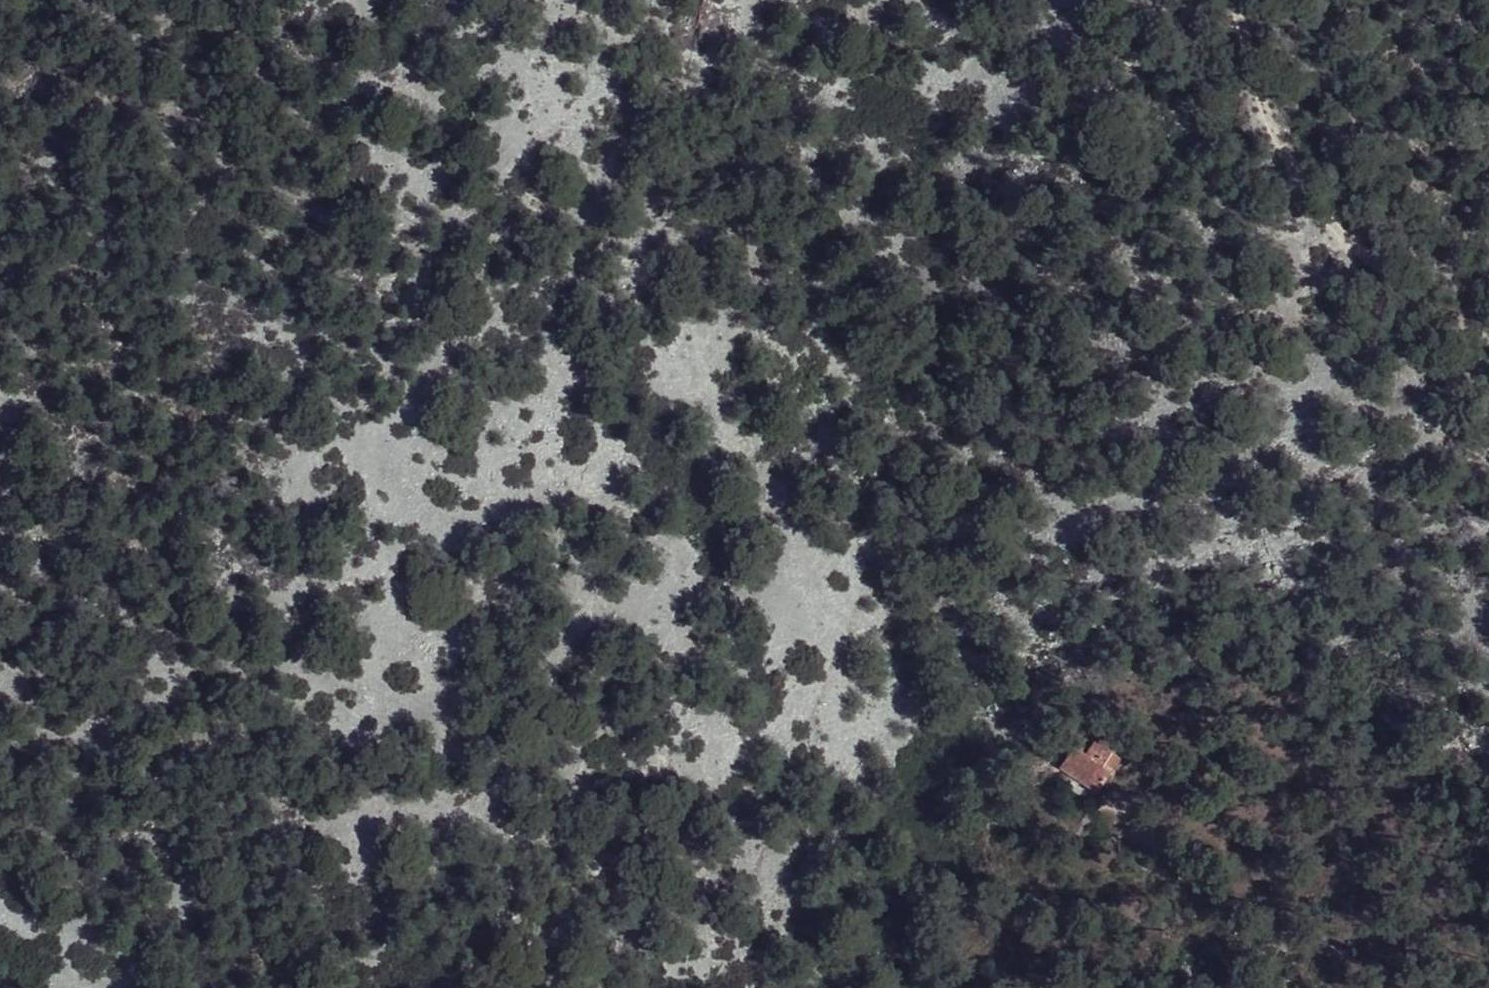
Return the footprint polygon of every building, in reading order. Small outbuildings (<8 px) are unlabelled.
[(1118,753),(1095,739),(1086,753),(1075,746),(1063,767),(1096,786),(1118,753)]
